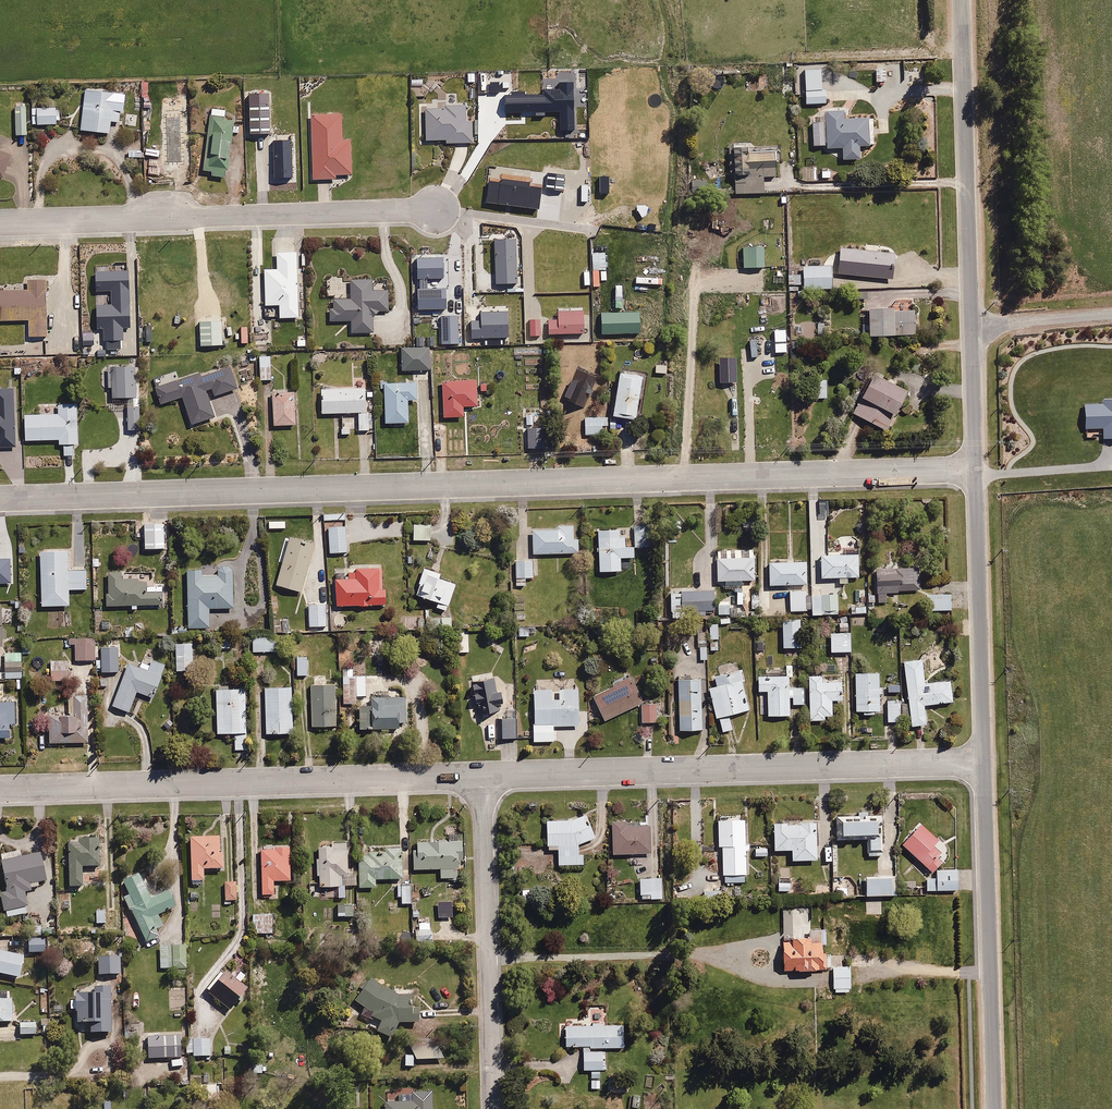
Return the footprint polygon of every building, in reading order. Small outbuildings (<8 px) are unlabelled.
[(885,63),(875,63),(876,82),(886,82),(885,63)] [(821,90),(820,66),(803,67),(805,105),(827,104),(826,90),(821,90)] [(478,73),(466,73),(466,83),(478,83),(478,73)] [(114,91),(83,89),(81,130),(110,132),(110,121),(120,122),(121,97),(113,97),(114,91)] [(27,104),(15,104),(15,136),(27,135),(27,104)] [(445,108),(425,109),(425,141),(445,141),(445,143),(472,143),(472,122),(465,122),(465,105),(445,105),(445,108)] [(56,110),(56,107),(35,107),(35,117),(31,117),(31,124),(56,124),(56,120),(60,120),(60,110),(56,110)] [(225,110),(209,109),(205,171),(211,171),(210,177),(227,178),(227,171),(229,171),(232,119),(225,119),(225,110)] [(825,123),(812,124),(813,146),(824,145),(824,150),(841,149),(841,161),(860,160),(860,145),(869,145),(868,117),(843,118),(843,111),(825,112),(825,123)] [(342,115),(311,115),(313,178),(336,178),(336,175),(353,175),(352,139),(343,139),(342,115)] [(184,136),(179,129),(169,138),(174,144),(184,136)] [(749,148),(729,148),(730,177),(734,177),(734,193),(763,193),(763,177),(776,177),(775,152),(749,152),(749,148)] [(3,180),(12,157),(0,153),(0,179),(3,180)] [(741,236),(741,244),(755,244),(755,235),(741,236)] [(763,267),(763,247),(746,247),(746,267),(763,267)] [(896,254),(838,249),(836,274),(894,279),(896,254)] [(299,318),(296,251),(276,252),(277,269),(264,269),(265,305),(277,305),(277,319),(299,318)] [(832,264),(801,265),(801,274),(787,275),(787,285),(802,285),(802,290),(832,289),(832,264)] [(29,320),(29,337),(47,337),(46,278),(25,279),(26,291),(0,292),(0,321),(29,320)] [(350,299),(330,300),(330,322),(353,321),(353,335),(372,334),(372,312),(387,311),(387,289),(373,290),(373,279),(349,279),(350,299)] [(915,335),(914,308),(868,309),(868,319),(860,319),(860,333),(868,333),(868,336),(915,335)] [(582,333),(582,309),(558,309),(558,317),(548,317),(548,333),(582,333)] [(639,312),(600,313),(601,335),(640,335),(639,312)] [(540,318),(530,318),(530,337),(541,337),(540,318)] [(429,346),(400,346),(401,371),(429,370),(429,346)] [(271,355),(258,355),(259,380),(271,379),(271,355)] [(666,364),(654,364),(654,373),(667,373),(666,364)] [(201,378),(198,372),(154,391),(161,407),(183,398),(195,426),(217,416),(206,389),(210,388),(214,397),(237,387),(228,366),(201,378)] [(139,367),(106,367),(106,386),(113,386),(113,398),(134,398),(134,385),(139,385),(139,367)] [(587,376),(576,370),(562,397),(573,403),(587,376)] [(642,375),(618,371),(610,414),(634,419),(642,375)] [(907,391),(871,373),(851,414),(887,431),(907,391)] [(477,379),(443,379),(443,418),(463,418),(463,407),(477,407),(477,379)] [(827,398),(826,379),(818,380),(818,399),(827,398)] [(416,383),(383,383),(384,420),(376,420),(376,434),(386,434),(385,423),(409,423),(408,400),(416,400),(416,383)] [(366,388),(320,389),(320,414),(358,413),(359,431),(370,431),(369,420),(374,420),(374,411),(366,411),(366,388)] [(14,389),(0,389),(0,452),(15,452),(14,389)] [(295,390),(273,391),(273,424),(296,423),(295,390)] [(1082,403),(1083,428),(1102,428),(1103,439),(1111,439),(1111,398),(1100,399),(1100,403),(1082,403)] [(77,444),(76,404),(41,405),(41,413),(25,414),(26,440),(58,439),(59,445),(65,445),(66,455),(74,455),(74,444),(77,444)] [(140,406),(128,406),(128,430),(140,430),(140,406)] [(607,416),(583,417),(583,435),(602,434),(602,425),(607,425),(607,416)] [(168,518),(149,518),(150,542),(168,541),(168,518)] [(384,521),(384,530),(399,530),(399,521),(384,521)] [(430,523),(413,524),(413,541),(430,541),(430,523)] [(648,523),(633,524),(635,547),(649,547),(648,523)] [(346,552),(345,525),(328,526),(329,553),(346,552)] [(532,527),(532,554),(578,553),(577,538),(573,539),(572,526),(532,527)] [(618,529),(597,530),(598,572),(621,571),(620,558),(633,558),(633,547),(624,547),(624,537),(618,538),(618,529)] [(316,544),(290,536),(274,583),(300,592),(316,544)] [(754,549),(716,550),(716,582),(754,582),(754,549)] [(67,550),(39,551),(41,606),(69,605),(68,591),(89,590),(89,570),(67,571),(67,550)] [(858,551),(819,552),(820,578),(837,577),(837,584),(849,583),(849,578),(858,578),(858,551)] [(533,560),(514,560),(514,587),(526,587),(526,578),(533,578),(533,560)] [(806,562),(767,563),(768,586),(807,585),(806,562)] [(202,569),(187,569),(188,629),(210,629),(210,609),(233,609),(233,568),(216,568),(216,576),(202,576),(202,569)] [(354,579),(335,579),(336,607),(386,606),(385,589),(381,589),(380,568),(354,569),(354,579)] [(440,573),(424,568),(416,595),(438,601),(436,607),(447,610),(454,584),(439,579),(440,573)] [(919,592),(918,569),(876,569),(877,602),(887,602),(886,592),(919,592)] [(121,570),(105,571),(106,608),(160,606),(160,586),(146,587),(146,582),(136,582),(136,578),(122,578),(121,570)] [(714,590),(680,592),(681,611),(691,611),(691,620),(706,619),(705,610),(715,610),(714,590)] [(789,591),(790,610),(807,610),(807,595),(807,590),(789,591)] [(950,594),(925,594),(926,611),(950,610),(950,594)] [(822,595),(807,595),(807,610),(808,615),(822,615),(822,595)] [(835,599),(827,599),(827,610),(835,610),(835,599)] [(333,603),(309,604),(309,625),(334,625),(333,603)] [(728,605),(718,605),(719,615),(729,615),(728,605)] [(450,616),(441,617),(442,627),(451,626),(450,616)] [(799,618),(780,618),(780,649),(800,649),(799,618)] [(153,622),(153,631),(167,631),(167,622),(153,622)] [(718,623),(709,623),(709,638),(718,638),(718,623)] [(530,625),(518,626),(519,638),(531,637),(530,625)] [(186,626),(170,626),(170,635),(186,635),(186,626)] [(706,644),(706,626),(697,626),(698,644),(706,644)] [(850,632),(830,633),(831,653),(851,652),(850,632)] [(229,636),(220,637),(220,648),(230,648),(229,636)] [(95,637),(74,637),(74,661),(95,660),(95,637)] [(276,638),(252,638),(252,653),(277,652),(276,638)] [(718,641),(709,641),(709,650),(718,650),(718,641)] [(192,643),(175,643),(176,671),(193,671),(192,643)] [(707,645),(699,646),(699,660),(707,660),(707,645)] [(119,647),(100,648),(101,660),(96,660),(96,669),(101,669),(102,672),(120,671),(119,647)] [(307,656),(296,656),(297,676),(308,675),(307,656)] [(922,659),(903,661),(910,726),(927,724),(925,705),(952,702),(950,681),(925,684),(922,659)] [(69,660),(50,660),(50,683),(69,683),(69,660)] [(147,671),(128,664),(113,706),(130,712),(137,692),(153,698),(165,665),(151,660),(147,671)] [(23,661),(4,661),(4,678),(24,678),(23,661)] [(713,687),(708,688),(715,718),(717,718),(720,731),(733,728),(730,715),(749,710),(739,670),(711,677),(713,687)] [(880,672),(854,673),(855,711),(862,711),(862,715),(874,714),(874,711),(881,711),(880,672)] [(822,675),(808,675),(808,721),(824,721),(824,716),(832,716),(831,700),(842,700),(841,681),(822,681),(822,675)] [(367,696),(366,676),(355,676),(356,696),(367,696)] [(789,676),(756,676),(756,691),(766,691),(766,717),(790,717),(790,705),(803,705),(803,688),(789,688),(789,676)] [(476,714),(504,709),(501,690),(496,691),(494,677),(470,681),(476,714)] [(632,678),(592,697),(603,720),(643,702),(632,678)] [(700,678),(677,679),(678,731),(702,730),(700,678)] [(336,686),(309,686),(310,726),(337,726),(336,686)] [(292,687),(264,687),(264,733),(293,733),(292,687)] [(233,750),(246,750),(246,688),(216,688),(216,734),(233,734),(233,750)] [(578,689),(533,690),(534,726),(579,725),(578,689)] [(405,722),(405,696),(371,696),(371,702),(360,702),(360,729),(399,729),(399,722),(405,722)] [(72,717),(49,717),(49,743),(89,742),(88,697),(72,697),(72,717)] [(898,700),(883,701),(884,722),(899,722),(898,700)] [(0,702),(0,737),(10,737),(10,725),(17,725),(17,702),(0,702)] [(656,722),(656,704),(641,704),(641,722),(656,722)] [(516,737),(516,717),(497,717),(497,738),(516,737)] [(571,819),(545,819),(546,850),(558,849),(559,864),(583,864),(583,854),(578,854),(578,844),(595,837),(586,812),(571,819)] [(881,814),(835,816),(836,841),(867,839),(868,855),(884,854),(881,814)] [(629,826),(629,819),(611,820),(612,854),(652,853),(651,826),(629,826)] [(717,820),(718,847),(721,847),(722,883),(744,883),(743,819),(717,820)] [(817,822),(773,822),(773,849),(791,849),(791,860),(817,860),(817,822)] [(938,840),(920,823),(900,843),(930,872),(942,860),(938,856),(941,853),(933,846),(938,840)] [(221,837),(188,838),(190,882),(203,882),(203,871),(222,870),(221,837)] [(78,843),(67,843),(68,890),(82,890),(82,867),(101,867),(101,838),(78,839),(78,843)] [(435,843),(416,843),(416,850),(413,851),(413,870),(441,869),(441,878),(459,878),(458,862),(462,861),(461,842),(450,842),(449,839),(434,839),(435,843)] [(333,845),(317,846),(319,885),(342,885),(342,873),(348,872),(348,849),(333,849),(333,845)] [(361,861),(358,861),(359,888),(376,888),(376,879),(403,878),(403,846),(385,846),(385,851),(361,852),(361,861)] [(290,848),(259,848),(260,894),(273,894),(273,880),(291,879),(290,848)] [(768,848),(754,848),(754,856),(768,856),(768,848)] [(0,860),(7,888),(0,889),(0,895),(4,911),(27,905),(24,894),(31,893),(31,890),(38,888),(37,884),(48,882),(40,850),(0,860)] [(925,875),(926,890),(957,889),(957,869),(935,869),(935,875),(925,875)] [(128,893),(122,896),(148,951),(163,944),(156,929),(162,926),(158,916),(176,908),(168,891),(151,899),(139,874),(123,882),(128,893)] [(895,874),(864,875),(864,896),(895,895),(895,874)] [(662,878),(638,878),(639,900),(662,899),(662,878)] [(790,881),(776,882),(777,891),(791,890),(790,881)] [(231,902),(237,902),(236,882),(223,883),(224,906),(231,906),(231,902)] [(411,886),(396,886),(396,897),(401,896),(401,903),(412,903),(411,886)] [(848,887),(834,887),(835,896),(848,896),(848,887)] [(335,906),(335,918),(352,918),(352,906),(335,906)] [(106,910),(96,910),(96,924),(106,924),(106,910)] [(272,914),(251,914),(251,935),(272,934),(272,914)] [(430,944),(430,924),(419,924),(419,929),(414,929),(414,944),(430,944)] [(44,937),(31,938),(32,954),(45,953),(44,937)] [(799,945),(789,945),(790,974),(831,973),(830,944),(820,944),(819,938),(799,938),(799,945)] [(160,947),(160,969),(186,969),(186,947),(160,947)] [(19,978),(24,957),(0,952),(0,974),(19,978)] [(97,957),(97,975),(120,974),(120,957),(97,957)] [(851,965),(833,966),(834,993),(852,992),(851,965)] [(246,977),(236,969),(234,972),(228,968),(207,995),(227,1012),(244,990),(239,986),(246,977)] [(370,980),(355,1002),(372,1014),(370,1017),(380,1024),(375,1030),(389,1040),(400,1024),(410,1024),(418,1013),(370,980)] [(111,1035),(110,988),(93,988),(93,991),(73,992),(74,1001),(69,1002),(69,1011),(77,1011),(78,1025),(88,1024),(89,1035),(111,1035)] [(13,1022),(12,999),(0,999),(0,1023),(13,1022)] [(565,1019),(565,1046),(582,1046),(582,1069),(589,1069),(589,1088),(600,1088),(600,1069),(605,1069),(605,1051),(591,1051),(591,1047),(623,1047),(623,1023),(602,1023),(602,1019),(565,1019)] [(35,1023),(18,1023),(18,1036),(35,1035),(35,1023)] [(42,1039),(30,1040),(30,1048),(42,1048),(42,1039)] [(211,1057),(210,1039),(181,1041),(182,1054),(193,1054),(193,1058),(211,1057)] [(403,1041),(404,1067),(414,1067),(414,1059),(445,1058),(445,1040),(403,1041)] [(230,1046),(222,1046),(221,1056),(230,1057),(230,1046)] [(222,1085),(210,1084),(209,1100),(221,1101),(222,1085)] [(433,1093),(409,1093),(409,1103),(386,1103),(386,1108),(433,1108),(433,1093)]
